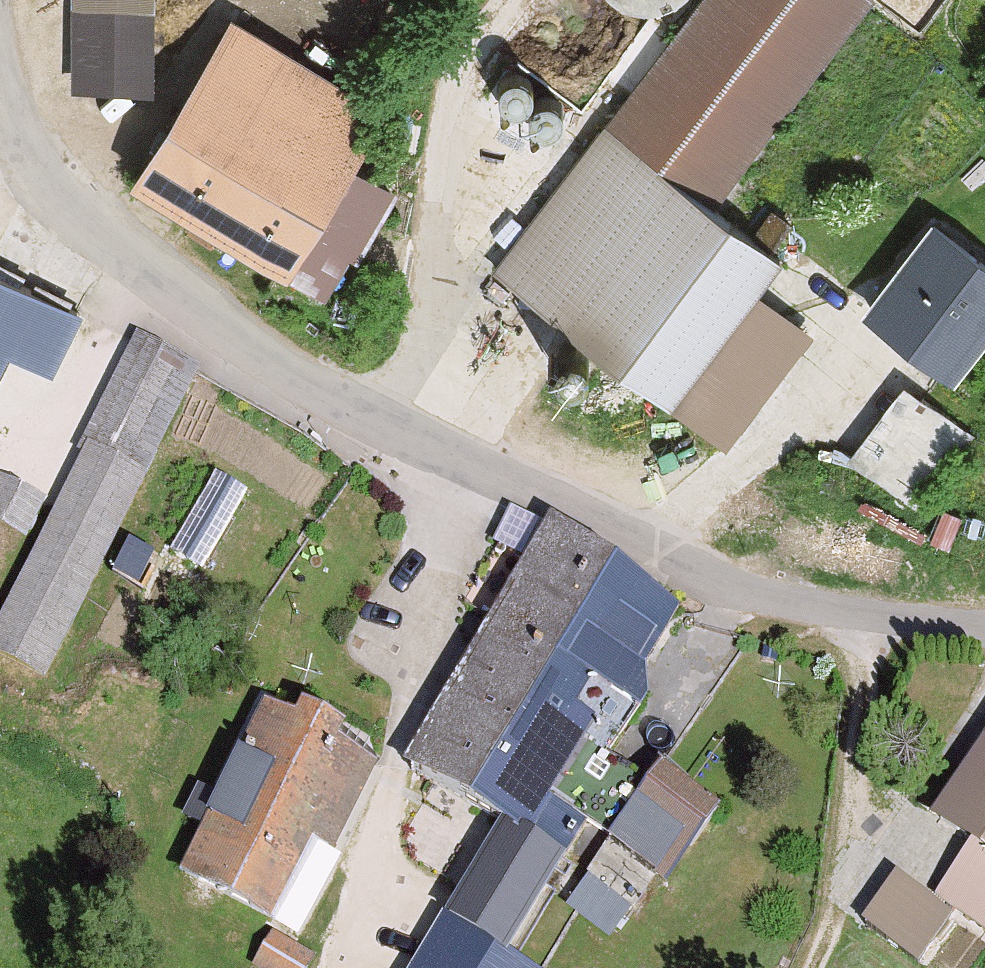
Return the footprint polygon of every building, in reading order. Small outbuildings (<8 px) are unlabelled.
[(268,1),(279,23),(296,39),(319,47),(343,46),(365,36),(381,18),(388,0),(268,0),(268,1)] [(601,127),(711,209),(869,0),(697,0),(601,127)] [(677,0),(617,0),(624,5),(646,10),(668,6),(677,0)] [(132,178),(287,273),(353,166),(385,113),(231,18),(132,178)] [(493,270),(724,443),(807,334),(751,293),(777,259),(711,209),(601,127),(493,270)] [(398,193),(353,166),(287,273),(322,295),(353,245),(363,251),(398,193)] [(934,219),(863,310),(952,379),(984,337),(984,259),(934,219)] [(8,350),(51,371),(79,314),(0,276),(0,367),(8,350)] [(41,675),(200,371),(136,338),(83,440),(92,445),(0,622),(0,654),(41,675)] [(976,437),(905,384),(849,460),(920,513),(976,437)] [(28,539),(77,440),(29,416),(0,475),(0,525),(28,539)] [(213,464),(177,548),(217,565),(253,481),(213,464)] [(501,825),(415,967),(535,967),(510,953),(589,821),(561,804),(677,611),(547,533),(405,767),(501,825)] [(266,705),(181,877),(298,935),(335,860),(328,857),(376,760),(341,743),(347,731),(301,708),(295,719),(266,705)] [(971,849),(937,898),(984,931),(984,739),(929,820),(971,849)] [(657,873),(667,880),(717,807),(663,771),(570,908),(611,935),(632,904),(635,906),(657,873)] [(949,913),(894,876),(863,922),(918,959),(949,913)] [(280,967),(311,967),(320,947),(272,927),(258,959),(280,967)]
